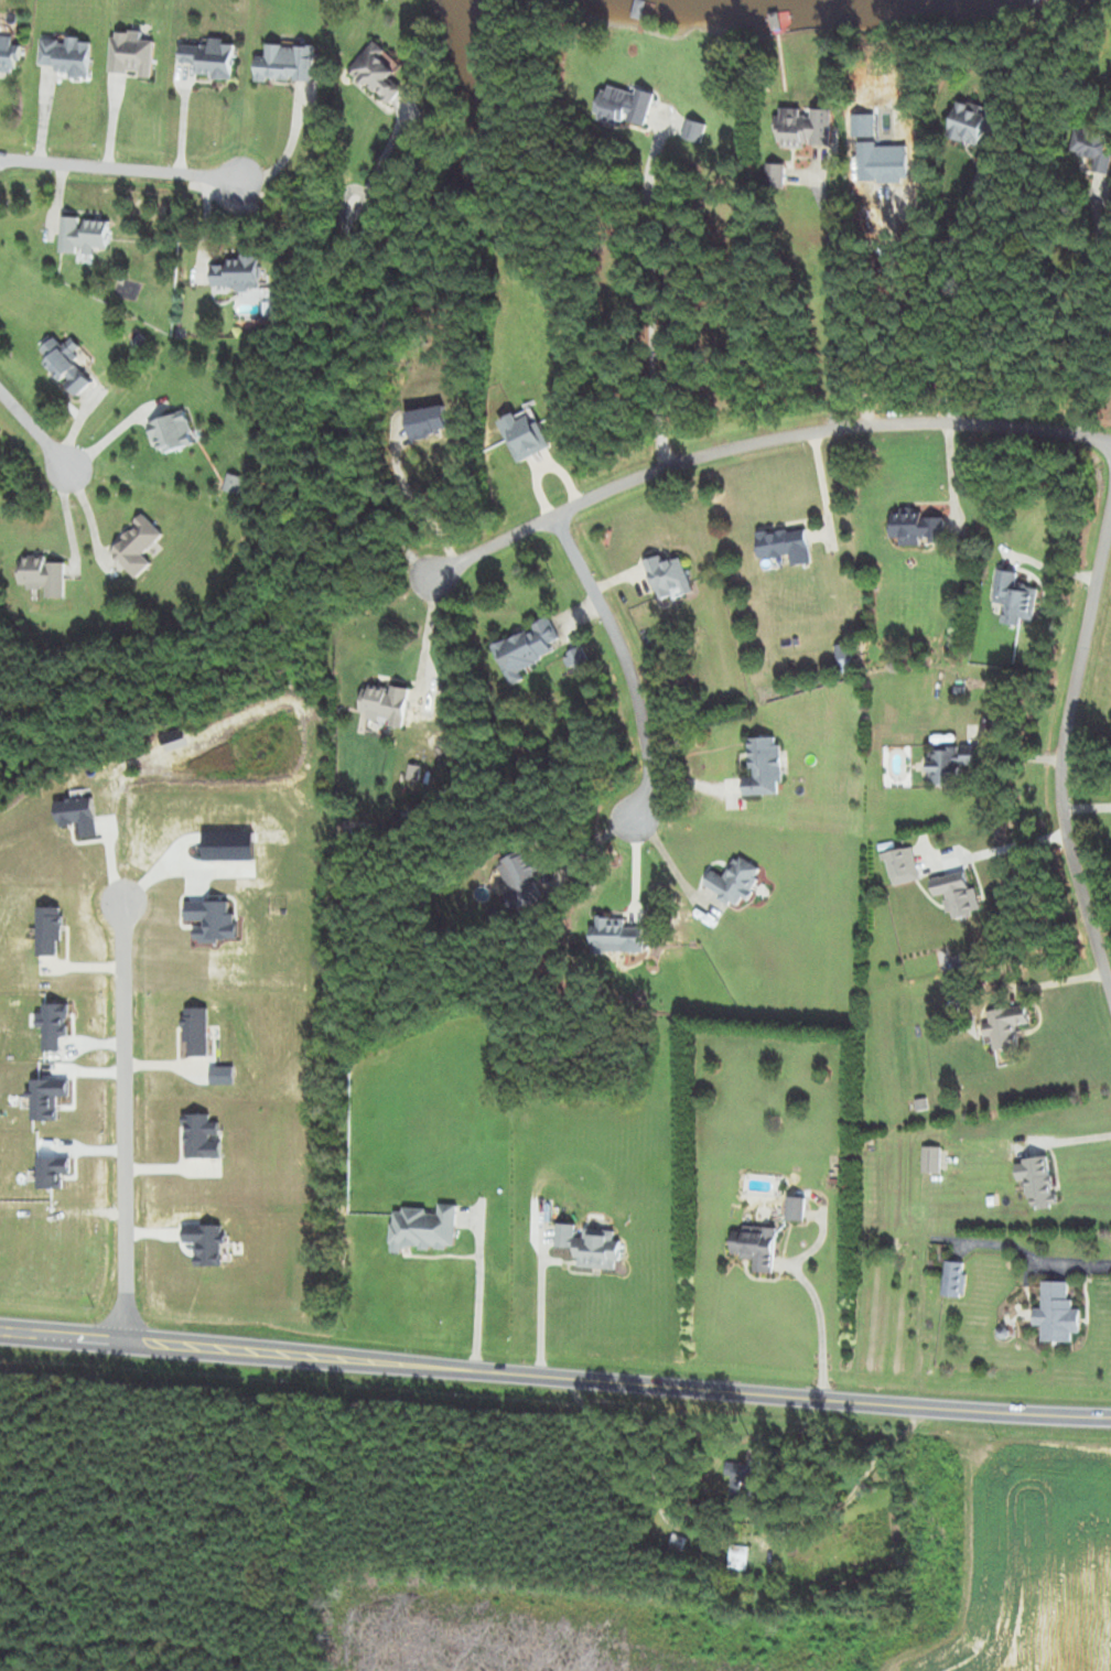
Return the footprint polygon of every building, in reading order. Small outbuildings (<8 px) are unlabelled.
[(154,41),(141,40),(141,32),(112,30),(109,73),(151,76),(154,41)] [(18,72),(20,45),(13,45),(13,35),(0,35),(0,72),(18,72)] [(41,38),(40,65),(56,65),(56,75),(89,76),(89,39),(41,38)] [(180,44),(180,63),(196,64),(195,77),(233,78),(234,41),(210,40),(210,45),(180,44)] [(386,51),(374,40),(349,70),(389,104),(402,89),(388,78),(395,70),(381,57),(386,51)] [(256,79),(313,80),(314,45),(267,44),(266,56),(256,56),(256,79)] [(597,115),(644,129),(655,93),(638,88),(636,93),(607,84),(597,115)] [(981,144),(989,107),(958,100),(949,137),(981,144)] [(832,110),(802,109),(802,108),(780,107),(778,144),(830,147),(832,110)] [(705,123),(687,119),(683,138),(700,142),(705,123)] [(1094,170),(1110,173),(1110,168),(1110,155),(1107,154),(1110,133),(1078,126),(1073,153),(1096,158),(1094,170)] [(785,163),(767,163),(767,187),(785,187),(785,163)] [(107,248),(109,220),(82,218),(82,217),(62,216),(60,252),(93,254),(93,247),(107,248)] [(212,288),(259,288),(260,257),(226,257),(226,265),(212,265),(212,288)] [(43,364),(76,397),(92,381),(70,359),(75,354),(67,346),(65,348),(54,337),(42,351),(49,358),(43,364)] [(148,423),(160,455),(195,443),(184,411),(148,423)] [(241,479),(228,475),(223,490),(237,494),(241,479)] [(892,538),(901,538),(901,546),(945,545),(945,518),(922,518),(922,509),(892,510),(892,538)] [(135,579),(151,564),(142,555),(163,536),(145,517),(109,550),(135,579)] [(760,559),(790,555),(791,566),(811,564),(807,529),(758,534),(760,559)] [(682,558),(664,564),(661,556),(646,561),(659,603),(692,592),(682,558)] [(46,558),(20,558),(20,588),(46,588),(46,599),(64,599),(65,563),(46,562),(46,558)] [(994,603),(1007,605),(1004,624),(1021,626),(1022,619),(1034,621),(1038,590),(1017,587),(1019,573),(998,571),(994,603)] [(494,645),(511,686),(525,680),(521,670),(555,655),(550,644),(559,640),(551,621),(494,645)] [(565,657),(575,676),(592,666),(581,648),(565,657)] [(358,719),(402,728),(410,691),(366,682),(358,719)] [(745,796),(782,794),(779,738),(749,739),(751,778),(744,779),(745,796)] [(961,785),(961,766),(983,765),(983,746),(930,747),(930,785),(961,785)] [(892,887),(921,879),(911,847),(883,855),(892,887)] [(498,862),(510,894),(506,896),(513,913),(546,900),(526,851),(498,862)] [(704,886),(740,908),(762,871),(738,856),(725,879),(713,872),(704,886)] [(936,897),(946,895),(951,918),(982,912),(977,888),(970,889),(967,872),(932,879),(936,897)] [(644,953),(644,927),(625,927),(625,918),(593,918),(593,953),(644,953)] [(988,1011),(990,1023),(983,1024),(985,1037),(991,1036),(994,1052),(1020,1049),(1017,1026),(1030,1025),(1028,1006),(988,1011)] [(940,1174),(940,1148),(924,1148),(924,1174),(940,1174)] [(1019,1184),(1028,1183),(1030,1210),(1055,1208),(1051,1158),(1017,1161),(1019,1184)] [(788,1221),(805,1221),(805,1198),(788,1198),(788,1221)] [(458,1206),(440,1204),(439,1214),(394,1210),(391,1248),(454,1252),(458,1206)] [(577,1268),(619,1270),(621,1241),(615,1241),(615,1230),(583,1229),(583,1237),(576,1237),(576,1226),(557,1225),(557,1248),(562,1248),(562,1259),(577,1260),(577,1268)] [(777,1229),(734,1226),(732,1256),(754,1258),(753,1274),(775,1275),(777,1229)] [(966,1297),(966,1263),(944,1263),(944,1297),(966,1297)] [(1070,1283),(1044,1282),(1044,1309),(1036,1309),(1035,1326),(1043,1326),(1043,1343),(1072,1343),(1072,1333),(1081,1333),(1081,1310),(1070,1310),(1070,1283)] [(730,1462),(728,1497),(759,1498),(760,1463),(730,1462)] [(746,1571),(750,1549),(732,1545),(728,1567),(746,1571)]
